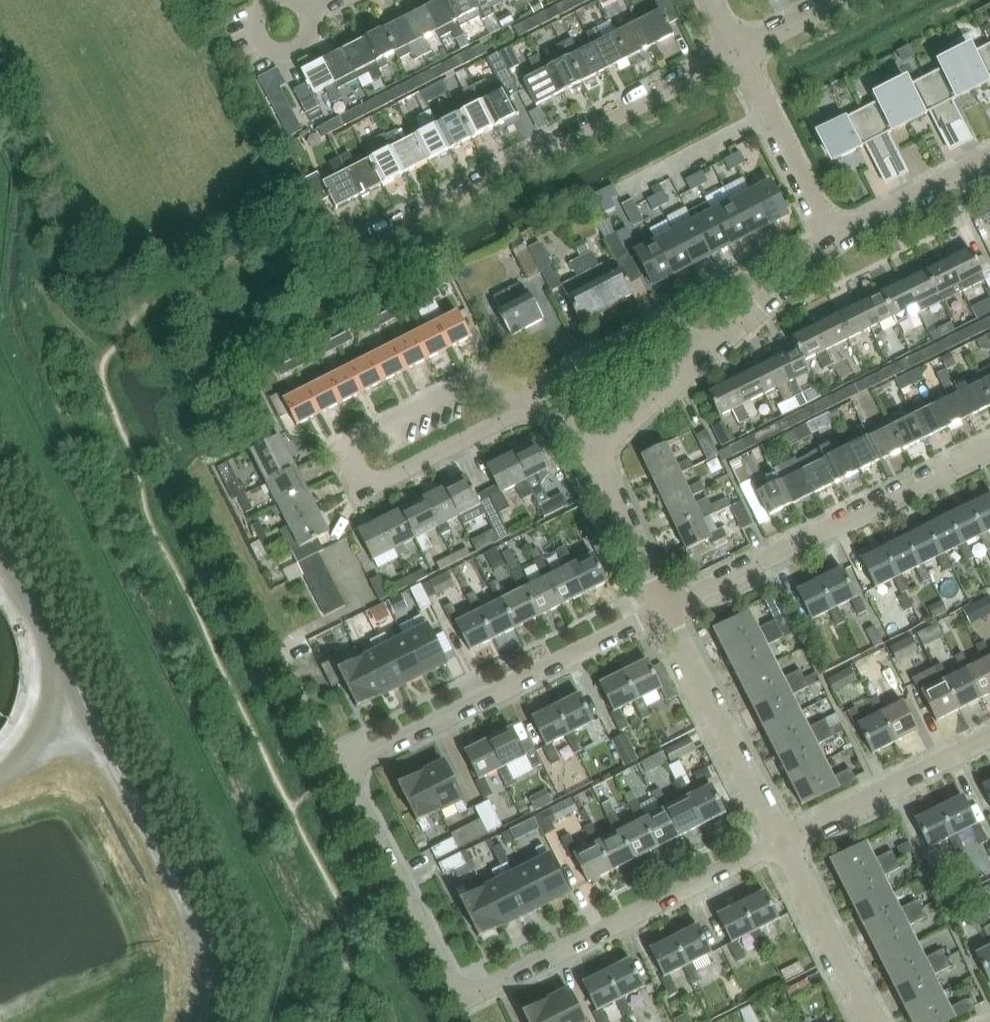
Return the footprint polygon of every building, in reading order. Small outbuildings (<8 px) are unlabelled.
[(461,28),(447,0),(440,0),(425,8),(437,33),(439,38),(451,32),(456,40),(465,36),(461,28)] [(461,28),(481,18),(483,20),(493,15),(485,0),(447,0),(461,28)] [(527,3),(532,12),(542,7),(539,0),(533,0),(527,3)] [(565,2),(569,11),(579,6),(577,0),(568,0),(565,2)] [(617,3),(616,0),(601,0),(600,1),(604,9),(617,3)] [(660,10),(637,22),(650,47),(673,35),(668,24),(678,19),(669,0),(655,0),(660,10)] [(559,16),(569,11),(565,2),(554,7),(559,16)] [(554,7),(544,12),(549,21),(559,16),(554,7)] [(425,8),(405,18),(424,56),(432,52),(426,39),(437,33),(425,8)] [(539,26),(549,21),(544,12),(534,18),(539,26)] [(514,22),(510,14),(498,20),(502,28),(514,22)] [(415,61),(424,56),(405,18),(384,29),(397,53),(396,54),(399,60),(411,54),(415,61)] [(534,18),(524,23),(528,32),(539,26),(534,18)] [(650,47),(637,22),(615,33),(628,59),(650,47)] [(518,37),(528,32),(524,23),(514,28),(518,37)] [(384,29),(364,39),(379,70),(389,65),(386,59),(396,54),(397,53),(384,29)] [(586,34),(592,45),(605,70),(628,59),(615,33),(603,40),(597,29),(586,34)] [(379,71),(379,70),(364,39),(343,50),(359,81),(362,88),(382,77),(379,71)] [(564,44),(583,82),(605,70),(592,45),(580,51),(573,39),(564,44)] [(471,50),(476,59),(487,53),(482,44),(471,50)] [(547,68),(560,93),(583,82),(564,44),(552,50),(558,62),(547,68)] [(989,44),(973,52),(971,48),(955,56),(972,90),(989,81),(989,46),(989,44)] [(511,46),(499,53),(508,70),(520,64),(511,46)] [(343,50),(323,60),(343,99),(339,91),(359,81),(343,50)] [(461,55),(466,64),(476,59),(471,50),(461,55)] [(451,60),(455,69),(466,64),(461,55),(451,60)] [(538,73),(523,81),(536,106),(560,93),(547,68),(541,56),(531,61),(538,73)] [(941,69),(925,77),(950,125),(962,119),(952,100),(972,90),(955,56),(939,65),(941,69)] [(293,90),(306,113),(320,106),(314,96),(325,90),(332,104),(343,99),(323,60),(301,71),(307,83),(293,90)] [(441,65),(445,74),(455,69),(451,60),(441,65)] [(431,71),(435,79),(445,74),(441,65),(431,71)] [(420,76),(425,85),(435,79),(431,71),(420,76)] [(410,81),(415,90),(425,85),(420,76),(410,81)] [(938,131),(950,125),(925,77),(910,85),(907,81),(891,89),(908,123),(928,112),(938,131)] [(400,86),(405,95),(415,90),(410,81),(400,86)] [(496,126),(518,115),(505,90),(494,95),(486,81),(475,86),(496,126)] [(390,91),(394,100),(405,95),(400,86),(390,91)] [(471,107),(460,113),(473,138),(496,126),(475,86),(463,92),(471,107)] [(877,102),(861,110),(886,158),(898,152),(888,133),(908,123),(891,89),(875,98),(877,102)] [(380,97),(384,105),(394,100),(390,91),(380,97)] [(291,110),(285,97),(271,104),(278,117),(291,110)] [(369,102),(374,111),(384,105),(380,97),(369,102)] [(359,107),(364,116),(374,111),(369,102),(359,107)] [(349,112),(354,121),(364,116),(359,107),(349,112)] [(874,164),(886,158),(861,110),(823,129),(819,131),(834,161),(838,159),(864,145),(874,164)] [(427,130),(415,136),(428,161),(451,149),(438,124),(431,111),(420,117),(427,130)] [(339,117),(343,126),(354,121),(349,112),(339,117)] [(460,113),(438,124),(451,149),(473,138),(460,113)] [(329,123),(333,132),(343,126),(339,117),(329,123)] [(333,132),(329,123),(318,128),(323,137),(333,132)] [(405,173),(428,161),(415,136),(405,141),(399,129),(386,136),(405,173)] [(382,153),(369,159),(382,184),(405,173),(386,136),(385,134),(375,139),(382,153)] [(732,156),(737,166),(745,162),(739,152),(732,156)] [(349,153),(340,158),(360,196),(382,184),(369,159),(356,166),(349,153)] [(724,160),(729,171),(737,166),(732,156),(724,160)] [(335,176),(323,183),(318,173),(303,180),(316,205),(330,197),(336,208),(360,196),(340,158),(328,163),(335,176)] [(839,175),(834,166),(824,172),(828,181),(839,175)] [(693,176),(699,186),(706,182),(701,172),(693,176)] [(691,191),(699,186),(693,176),(685,180),(691,191)] [(749,188),(768,225),(787,215),(771,182),(752,192),(749,188)] [(748,235),(768,225),(749,188),(729,198),(748,235)] [(655,196),(660,206),(668,202),(662,192),(655,196)] [(647,200),(652,210),(660,206),(655,196),(647,200)] [(729,245),(748,235),(729,198),(710,208),(729,245)] [(605,213),(616,207),(611,199),(601,204),(605,213)] [(632,200),(622,205),(625,211),(635,206),(632,200)] [(711,213),(694,222),(692,218),(691,218),(710,255),(729,245),(710,208),(709,209),(711,213)] [(672,228),(691,265),(710,255),(691,218),(672,228)] [(671,229),(673,233),(656,242),(653,238),(652,238),(671,275),(691,265),(672,228),(671,229)] [(630,285),(642,279),(629,253),(627,254),(616,232),(605,238),(630,285)] [(527,280),(540,274),(520,234),(509,240),(513,249),(512,250),(527,280)] [(671,275),(652,238),(632,248),(651,285),(671,275)] [(590,252),(583,240),(574,245),(580,257),(590,252)] [(550,291),(561,285),(540,242),(528,248),(550,291)] [(982,273),(970,250),(947,261),(962,290),(984,279),(982,273)] [(590,252),(580,257),(606,308),(633,294),(621,270),(608,276),(602,265),(599,266),(591,252),(590,252)] [(562,285),(568,297),(580,321),(606,308),(580,257),(572,262),(579,276),(562,285)] [(962,290),(947,261),(925,272),(940,301),(962,290)] [(940,301),(925,272),(903,283),(917,312),(940,301)] [(917,312),(903,283),(881,294),(895,323),(917,312)] [(500,310),(497,312),(511,337),(544,320),(530,294),(523,298),(516,285),(493,297),(500,310)] [(437,288),(422,296),(426,305),(441,297),(437,288)] [(895,323),(881,294),(859,305),(871,329),(879,324),(882,330),(895,323)] [(411,312),(426,305),(422,296),(407,303),(411,312)] [(427,305),(449,348),(471,337),(458,312),(445,319),(436,300),(427,305)] [(414,334),(427,359),(449,348),(427,305),(418,309),(427,328),(414,334)] [(871,329),(859,305),(836,316),(848,340),(871,329)] [(379,317),(383,326),(398,318),(394,309),(379,317)] [(848,340),(836,316),(814,327),(826,351),(848,340)] [(368,334),(383,326),(379,317),(363,325),(368,334)] [(985,330),(989,328),(989,317),(981,322),(985,330)] [(969,327),(974,336),(985,330),(981,322),(969,327)] [(951,323),(938,330),(942,337),(955,330),(951,323)] [(791,339),(796,349),(803,362),(804,362),(816,355),(823,370),(832,365),(825,351),(826,351),(814,327),(791,339)] [(958,333),(962,342),(974,336),(969,327),(958,333)] [(335,339),(340,348),(354,340),(350,332),(335,339)] [(962,342),(958,333),(947,339),(951,347),(962,342)] [(393,345),(405,370),(427,359),(414,334),(393,345)] [(340,348),(335,339),(320,347),(325,356),(340,348)] [(951,347),(947,339),(935,344),(939,353),(951,347)] [(939,353),(935,344),(924,350),(928,358),(939,353)] [(393,345),(371,356),(384,381),(405,370),(393,345)] [(803,362),(796,349),(775,360),(794,397),(802,393),(795,379),(809,372),(804,362),(803,362)] [(928,358),(924,350),(912,355),(917,364),(928,358)] [(296,369),(311,361),(307,353),(292,360),(296,369)] [(950,354),(940,359),(944,368),(954,363),(950,354)] [(917,364),(912,355),(901,361),(905,370),(917,364)] [(371,356),(349,367),(362,392),(384,381),(371,356)] [(281,376),(296,369),(292,360),(277,368),(281,376)] [(794,397),(775,360),(753,371),(765,395),(777,388),(784,402),(794,397)] [(905,370),(901,361),(890,367),(894,375),(905,370)] [(349,367),(327,378),(340,403),(362,392),(349,367)] [(894,375),(890,367),(878,372),(882,381),(894,375)] [(980,382),(989,402),(989,368),(976,374),(980,382)] [(945,370),(937,374),(943,388),(952,383),(945,370)] [(765,395),(753,371),(731,382),(750,420),(758,415),(751,401),(765,395)] [(882,381),(878,372),(867,378),(871,387),(882,381)] [(318,414),(340,403),(327,378),(305,389),(318,414)] [(871,387),(867,378),(855,384),(860,392),(871,387)] [(969,417),(989,407),(989,402),(980,382),(968,388),(963,378),(953,383),(969,417)] [(750,420),(731,382),(707,393),(719,417),(733,410),(740,424),(750,420)] [(936,404),(947,428),(969,417),(953,383),(952,383),(943,388),(948,398),(936,404)] [(860,392),(855,384),(844,389),(848,398),(860,392)] [(318,414),(305,389),(284,400),(296,425),(318,414)] [(848,398),(844,389),(832,395),(837,403),(848,398)] [(280,417),(289,413),(279,393),(270,398),(280,417)] [(801,394),(794,398),(799,409),(807,405),(801,394)] [(837,403),(832,395),(821,400),(825,409),(837,403)] [(825,409),(821,400),(810,406),(814,415),(825,409)] [(914,415),(926,438),(947,428),(936,404),(914,415)] [(814,415),(810,406),(798,412),(802,420),(814,415)] [(836,411),(829,414),(832,419),(839,416),(836,411)] [(787,417),(791,426),(802,420),(798,412),(787,417)] [(914,415),(891,426),(903,450),(926,438),(914,415)] [(775,423),(780,432),(791,426),(787,417),(775,423)] [(712,426),(721,445),(733,440),(723,420),(712,426)] [(764,429),(768,437),(780,432),(775,423),(764,429)] [(805,425),(792,431),(798,443),(810,436),(805,425)] [(869,437),(880,461),(903,450),(891,426),(869,437)] [(847,448),(858,472),(880,461),(869,437),(864,427),(854,432),(859,442),(847,448)] [(753,434),(757,443),(768,437),(764,429),(753,434)] [(708,460),(718,455),(706,430),(696,435),(708,460)] [(741,440),(745,448),(757,443),(753,434),(741,440)] [(251,452),(267,483),(296,468),(280,437),(251,452)] [(826,439),(817,443),(821,449),(829,445),(826,439)] [(730,445),(734,454),(745,448),(741,440),(730,445)] [(545,470),(549,469),(535,441),(511,453),(525,481),(527,480),(546,518),(570,506),(564,495),(551,502),(543,487),(547,475),(548,475),(545,470)] [(771,443),(763,447),(767,454),(775,450),(771,443)] [(678,468),(680,473),(693,467),(689,458),(676,465),(667,445),(642,456),(653,480),(678,468)] [(734,454),(730,445),(718,451),(723,460),(734,454)] [(820,450),(836,483),(858,472),(847,448),(834,455),(829,445),(821,449),(820,450)] [(802,470),(814,494),(836,483),(820,450),(810,454),(815,464),(802,470)] [(488,491),(499,513),(510,508),(502,492),(525,481),(511,453),(488,466),(498,486),(488,491)] [(753,485),(762,481),(749,454),(740,458),(742,459),(731,464),(759,521),(768,517),(753,485)] [(777,475),(792,505),(814,494),(802,470),(801,471),(795,459),(774,470),(777,475)] [(296,468),(267,483),(278,505),(307,490),(296,468)] [(689,492),(691,496),(704,490),(700,481),(687,488),(680,473),(678,468),(653,480),(664,503),(689,492)] [(754,486),(768,516),(792,505),(777,475),(754,486)] [(481,505),(498,540),(508,534),(498,514),(499,513),(488,491),(476,497),(466,477),(444,488),(459,517),(481,505)] [(234,501),(239,498),(246,495),(238,479),(226,485),(234,501)] [(459,517),(444,488),(423,498),(437,527),(441,535),(450,530),(446,523),(459,517)] [(318,512),(307,490),(278,505),(273,507),(277,517),(283,514),(289,526),(318,512)] [(664,503),(675,527),(700,515),(703,520),(710,516),(731,506),(727,498),(712,506),(708,498),(695,504),(691,496),(689,492),(664,503)] [(969,505),(984,534),(988,532),(989,531),(989,494),(989,495),(970,505),(970,504),(969,505)] [(253,509),(246,495),(239,498),(247,512),(253,509)] [(437,527),(423,498),(401,509),(416,538),(423,552),(433,547),(426,533),(437,527)] [(741,502),(731,507),(742,530),(753,525),(741,502)] [(948,515),(962,545),(966,543),(979,536),(987,551),(989,549),(989,537),(988,532),(984,534),(969,505),(968,505),(969,505),(949,515),(948,515)] [(416,538),(401,509),(380,520),(395,549),(398,556),(408,551),(405,544),(416,538)] [(324,550),(318,539),(329,533),(318,512),(289,526),(289,527),(282,530),(293,550),(291,551),(297,562),(318,552),(318,553),(324,550)] [(710,516),(703,520),(700,515),(675,527),(686,550),(711,538),(713,543),(727,536),(723,528),(717,531),(710,516)] [(927,526),(926,526),(941,555),(945,553),(958,547),(965,562),(974,558),(966,543),(962,545),(948,515),(947,516),(927,526)] [(395,549),(380,520),(358,532),(373,560),(395,549)] [(261,523),(253,526),(261,542),(268,538),(261,523)] [(905,536),(905,537),(919,566),(923,564),(936,558),(944,572),(952,568),(945,553),(941,555),(926,526),(925,526),(926,527),(906,537),(905,536)] [(884,547),(883,547),(898,577),(902,575),(915,568),(922,583),(931,579),(923,564),(919,566),(905,537),(904,537),(904,538),(884,547)] [(268,538),(261,542),(268,557),(276,553),(268,538)] [(596,561),(603,575),(614,569),(602,544),(593,548),(599,560),(596,561)] [(470,552),(467,545),(451,553),(454,560),(470,552)] [(556,550),(565,568),(569,566),(583,594),(607,582),(606,581),(593,555),(593,554),(573,564),(564,546),(556,550)] [(909,590),(902,575),(898,577),(883,547),(882,548),(883,548),(863,558),(862,558),(860,559),(861,560),(875,587),(874,587),(875,588),(893,579),(901,594),(909,590)] [(492,567),(504,561),(497,548),(485,553),(492,567)] [(537,548),(529,552),(534,562),(542,558),(537,548)] [(511,573),(519,569),(509,549),(501,554),(511,573)] [(318,553),(318,552),(297,562),(303,573),(324,563),(318,553)] [(454,560),(451,553),(435,561),(439,568),(454,560)] [(534,562),(542,579),(546,577),(560,605),(583,594),(569,566),(565,568),(551,575),(542,558),(534,562)] [(329,574),(324,563),(303,573),(308,584),(329,574)] [(409,575),(412,582),(428,574),(424,567),(409,575)] [(820,579),(819,579),(833,609),(837,607),(850,600),(858,615),(866,611),(858,596),(856,597),(856,596),(855,596),(842,569),(842,568),(839,569),(840,570),(820,580),(820,579)] [(511,573),(520,591),(524,589),(538,617),(560,605),(546,577),(542,579),(528,587),(519,569),(511,573)] [(431,581),(437,594),(455,585),(449,572),(431,581)] [(334,584),(329,574),(308,584),(314,594),(334,584)] [(412,582),(409,575),(393,583),(397,590),(412,582)] [(390,594),(381,576),(371,581),(380,599),(390,594)] [(845,622),(837,607),(833,609),(819,579),(818,580),(798,590),(796,591),(797,592),(797,591),(811,619),(810,619),(811,620),(829,611),(836,626),(845,622)] [(488,584),(497,602),(501,600),(515,628),(538,617),(524,589),(520,591),(505,598),(496,580),(488,584)] [(340,595),(334,584),(314,594),(319,605),(340,595)] [(418,612),(429,607),(418,585),(407,591),(418,612)] [(465,596),(474,614),(478,611),(492,639),(515,628),(501,600),(497,602),(482,609),(474,592),(465,596)] [(898,597),(905,611),(912,608),(905,594),(898,597)] [(319,605),(325,616),(345,606),(340,595),(319,605)] [(407,605),(402,596),(389,602),(394,611),(407,605)] [(979,601),(987,616),(989,614),(989,596),(979,601)] [(933,618),(946,611),(941,601),(928,608),(933,618)] [(468,650),(469,651),(492,639),(478,611),(474,614),(460,621),(451,603),(443,607),(452,625),(455,624),(456,624),(469,650),(468,650)] [(385,604),(370,612),(375,621),(390,613),(385,604)] [(726,656),(779,629),(775,620),(758,629),(750,613),(750,612),(713,630),(726,656)] [(791,623),(786,614),(775,620),(779,629),(781,628),(791,623)] [(418,630),(404,637),(423,674),(446,662),(446,661),(445,662),(427,627),(428,627),(428,625),(426,626),(421,615),(413,619),(418,630)] [(343,621),(324,631),(327,639),(347,629),(343,621)] [(791,623),(781,628),(785,637),(795,632),(791,623)] [(874,647),(883,643),(875,626),(866,631),(874,647)] [(739,681),(775,662),(766,646),(783,638),(779,629),(726,656),(739,681)] [(385,633),(377,637),(401,685),(423,674),(404,637),(390,644),(385,633)] [(369,641),(375,652),(361,659),(380,696),(401,685),(377,637),(369,641)] [(911,638),(889,648),(896,663),(918,652),(911,638)] [(983,660),(986,659),(989,666),(989,654),(984,642),(976,646),(983,660)] [(962,671),(965,670),(980,699),(981,699),(981,698),(989,693),(989,666),(986,659),(983,660),(970,667),(962,653),(954,657),(962,671)] [(338,671),(338,672),(339,671),(357,706),(356,706),(356,708),(380,696),(361,659),(347,666),(341,655),(334,659),(339,670),(338,671)] [(647,660),(623,672),(637,700),(633,702),(642,720),(650,716),(641,698),(661,688),(660,687),(647,661),(648,661),(647,660)] [(739,681),(751,705),(804,679),(800,670),(783,679),(775,662),(739,681)] [(933,668),(940,682),(944,681),(959,710),(959,709),(979,699),(979,700),(980,699),(965,670),(962,671),(948,678),(941,663),(933,668)] [(857,681),(851,669),(827,681),(834,693),(857,681)] [(619,709),(633,702),(637,700),(623,672),(599,684),(600,685),(613,711),(613,712),(610,713),(619,731),(628,727),(619,709)] [(804,679),(808,687),(820,681),(815,673),(804,679)] [(938,721),(938,720),(958,710),(959,710),(944,681),(940,682),(927,689),(920,674),(912,679),(919,694),(921,693),(922,693),(936,720),(935,721),(936,722),(938,721)] [(751,705),(764,730),(800,712),(791,696),(808,687),(804,679),(751,705)] [(580,694),(556,706),(570,734),(565,736),(574,754),(582,750),(573,732),(594,722),(593,721),(580,695),(580,694)] [(868,701),(876,715),(880,713),(895,743),(896,742),(895,742),(915,732),(916,732),(918,731),(917,730),(903,703),(903,701),(884,711),(877,696),(868,701)] [(551,743),(565,736),(570,734),(556,706),(532,718),(532,719),(533,719),(545,745),(545,746),(542,747),(552,765),(560,761),(551,743)] [(847,711),(855,727),(858,725),(858,726),(872,753),(872,754),(874,753),(894,743),(895,743),(880,713),(876,715),(863,722),(855,707),(847,711)] [(829,728),(825,719),(808,728),(800,712),(764,730),(776,755),(829,728)] [(663,744),(697,727),(690,713),(656,730),(663,744)] [(825,719),(829,728),(840,722),(836,714),(825,719)] [(845,731),(840,722),(829,728),(833,737),(845,731)] [(512,729),(513,729),(512,728),(488,740),(502,768),(497,770),(506,788),(514,784),(506,766),(526,756),(532,769),(543,764),(530,740),(520,745),(512,729)] [(833,737),(829,728),(776,755),(789,780),(825,761),(816,745),(833,737)] [(624,731),(610,738),(623,764),(637,757),(624,731)] [(696,750),(690,737),(663,751),(670,763),(696,750)] [(483,777),(497,770),(502,768),(488,740),(465,752),(465,753),(466,753),(478,778),(478,779),(475,781),(484,799),(492,795),(483,777)] [(649,759),(641,763),(647,774),(654,770),(649,759)] [(865,772),(858,759),(857,759),(864,772),(854,778),(850,769),(833,777),(825,761),(789,780),(801,804),(800,804),(801,805),(866,773),(865,772)] [(454,803),(459,814),(467,811),(461,799),(463,799),(462,798),(461,798),(444,763),(445,763),(445,762),(421,773),(439,811),(454,803)] [(706,767),(695,773),(701,784),(712,778),(706,767)] [(421,773),(397,785),(398,786),(399,786),(417,820),(415,821),(416,822),(418,821),(423,833),(431,829),(425,818),(439,811),(421,773)] [(674,782),(683,800),(687,798),(701,825),(725,813),(724,812),(711,787),(711,786),(711,785),(691,795),(682,778),(674,782)] [(664,809),(678,837),(701,825),(687,798),(683,800),(668,807),(659,789),(651,793),(660,811),(664,809)] [(632,791),(625,795),(629,804),(637,800),(632,791)] [(549,795),(532,804),(536,812),(553,803),(549,795)] [(962,796),(939,808),(953,836),(956,834),(971,827),(980,845),(988,841),(979,822),(976,824),(976,823),(975,823),(963,797),(962,796)] [(556,821),(578,810),(573,798),(550,809),(556,821)] [(487,833),(502,826),(489,800),(482,804),(475,808),(480,819),(487,833)] [(656,848),(678,837),(664,809),(660,811),(646,818),(637,800),(629,804),(629,805),(638,822),(642,820),(656,848)] [(965,852),(956,834),(953,836),(939,808),(915,820),(915,821),(916,821),(928,847),(929,848),(948,838),(957,856),(965,852)] [(619,832),(633,860),(656,848),(642,820),(638,822),(623,830),(614,812),(606,816),(615,834),(619,832)] [(480,819),(464,827),(471,841),(487,833),(480,819)] [(583,827),(592,845),(596,843),(611,871),(633,860),(619,832),(615,834),(601,841),(592,823),(583,827)] [(569,835),(561,839),(570,857),(574,855),(574,856),(575,856),(587,881),(588,883),(611,871),(596,843),(592,845),(578,852),(569,835)] [(436,859),(458,849),(452,838),(431,849),(436,859)] [(909,841),(898,847),(903,856),(914,851),(909,841)] [(829,861),(842,886),(896,859),(891,851),(874,859),(866,844),(867,843),(866,842),(829,861)] [(500,845),(492,849),(500,865),(509,861),(500,845)] [(545,904),(568,892),(568,891),(567,892),(549,857),(550,856),(550,855),(548,856),(543,845),(535,849),(540,860),(526,867),(545,904)] [(438,864),(444,874),(465,864),(460,853),(438,864)] [(855,911),(891,893),(883,877),(900,868),(896,859),(842,886),(855,911)] [(507,863),(499,867),(523,915),(545,904),(526,867),(512,874),(507,863)] [(491,871),(497,882),(483,889),(502,926),(523,915),(499,867),(491,871)] [(954,892),(947,875),(937,880),(944,896),(954,892)] [(483,889),(469,896),(463,885),(456,889),(461,900),(460,900),(460,902),(461,901),(479,936),(478,936),(478,937),(502,926),(483,889)] [(765,891),(741,903),(755,931),(751,933),(760,951),(768,947),(759,929),(779,919),(778,918),(765,893),(765,892),(765,891)] [(899,909),(891,893),(855,911),(867,936),(921,909),(916,900),(899,909)] [(736,940),(751,933),(755,931),(741,903),(717,915),(718,916),(731,942),(730,942),(731,943),(728,944),(737,962),(746,958),(736,940)] [(880,961),(916,942),(908,926),(925,918),(921,909),(867,936),(880,961)] [(698,925),(674,937),(688,965),(683,967),(692,985),(701,981),(692,963),(711,953),(711,952),(698,926),(698,925)] [(669,974),(683,967),(688,965),(674,937),(650,949),(650,950),(651,950),(664,976),(663,976),(664,977),(661,978),(670,996),(678,992),(669,974)] [(924,958),(916,942),(880,961),(892,985),(946,958),(941,950),(924,958)] [(975,954),(976,955),(989,981),(989,982),(989,947),(975,954)] [(905,1010),(941,992),(933,976),(950,967),(946,958),(892,985),(905,1010)] [(630,959),(606,971),(620,999),(615,1001),(624,1019),(625,1019),(633,1015),(624,997),(644,987),(643,986),(630,960),(630,959)] [(615,1001),(620,999),(606,971),(582,983),(583,984),(596,1010),(593,1012),(598,1021),(608,1021),(601,1008),(615,1001)] [(813,990),(807,979),(785,989),(791,1000),(813,990)] [(941,992),(905,1010),(911,1021),(945,1021),(986,1001),(985,1000),(978,987),(978,988),(984,1001),(971,1008),(966,1000),(949,1008),(941,992)] [(569,991),(570,991),(569,989),(546,1001),(556,1021),(584,1021),(569,991)] [(522,1013),(523,1014),(524,1014),(528,1021),(556,1021),(546,1001),(522,1013)] [(740,1011),(745,1021),(758,1021),(750,1006),(740,1011)]
